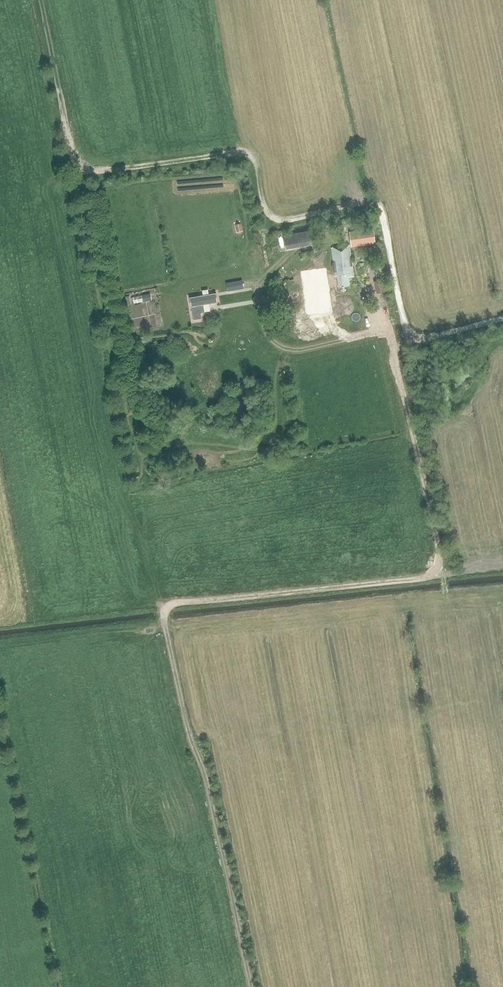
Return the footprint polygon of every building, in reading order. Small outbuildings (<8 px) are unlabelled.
[(242,221),(236,223),(238,231),(244,229),(242,221)] [(349,232),(351,247),(375,244),(373,229),(349,232)] [(298,232),(301,247),(316,244),(313,230),(298,232)] [(332,248),(334,262),(333,263),(332,265),(332,267),(332,269),(333,270),(334,272),(335,272),(335,276),(337,275),(339,288),(349,287),(348,278),(354,277),(352,267),(349,267),(349,261),(351,261),(349,245),(339,246),(340,247),(332,248)] [(324,300),(330,299),(325,260),(305,263),(307,274),(309,274),(310,286),(313,285),(314,295),(324,294),(324,300)] [(234,282),(226,284),(228,291),(235,290),(234,282)] [(214,292),(189,297),(193,319),(201,318),(200,312),(204,312),(202,303),(215,301),(214,292)] [(240,318),(251,321),(253,314),(242,311),(240,318)]
